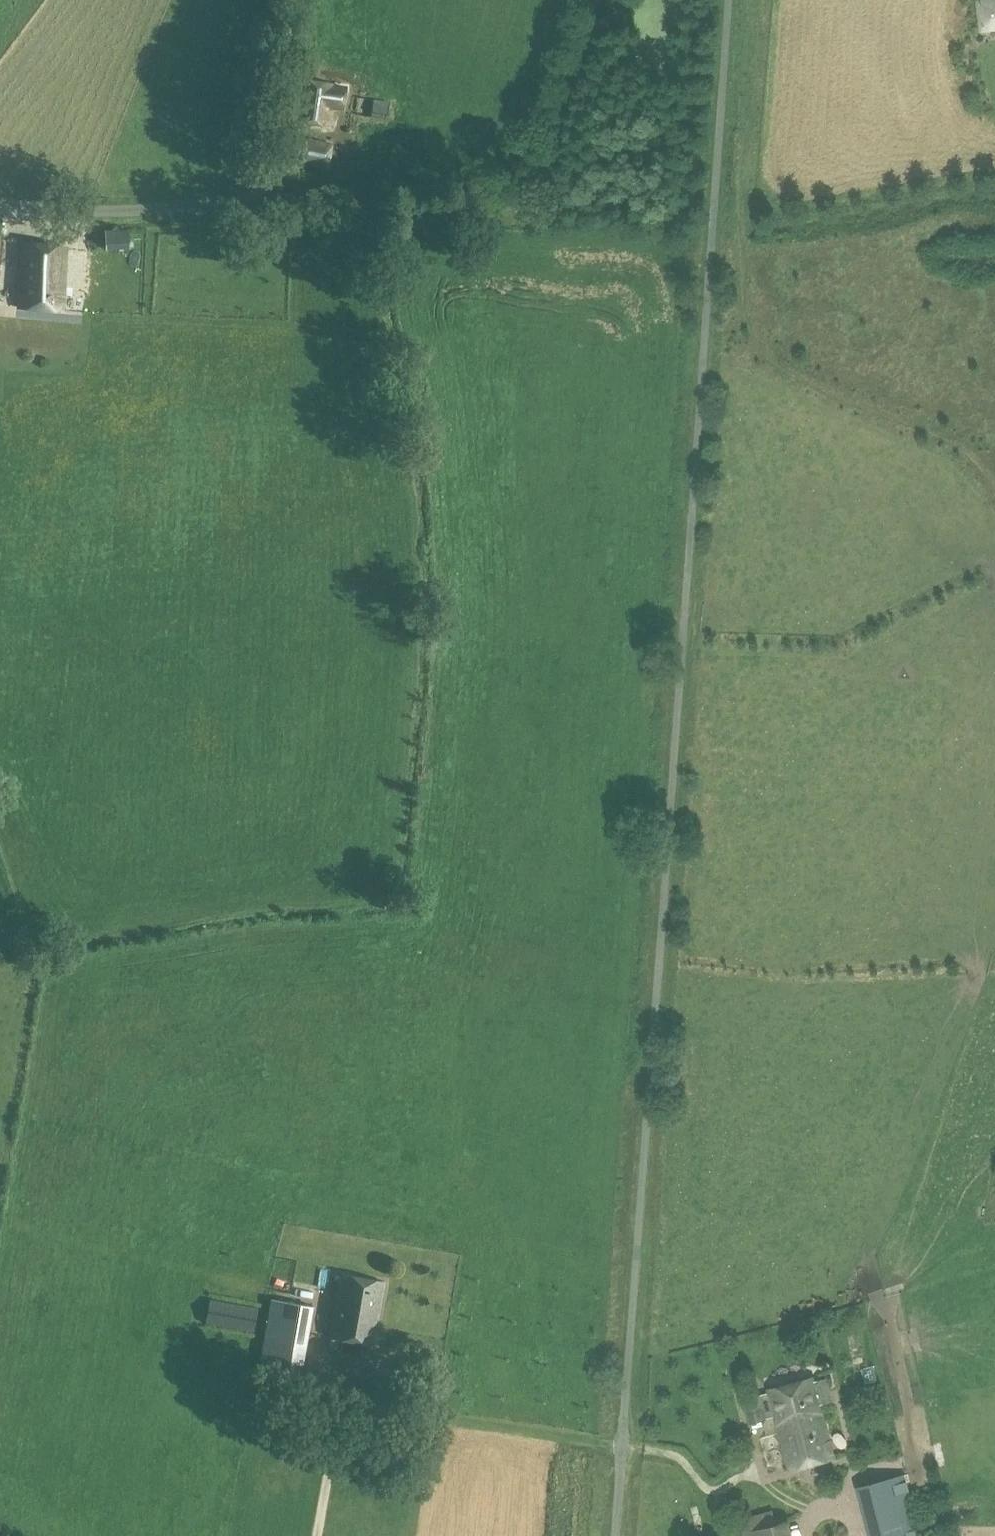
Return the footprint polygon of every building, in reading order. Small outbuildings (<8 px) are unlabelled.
[(979,32),(994,30),(994,0),(975,0),(979,32)] [(286,95),(298,97),(301,80),(289,78),(286,95)] [(305,80),(299,121),(330,126),(332,107),(342,108),(345,88),(329,86),(329,83),(305,80)] [(374,100),(372,113),(387,115),(389,102),(374,100)] [(333,145),(305,140),(300,164),(328,170),(333,145)] [(105,232),(106,250),(130,249),(129,230),(105,232)] [(63,312),(67,249),(23,241),(19,309),(63,312)] [(342,1275),(331,1338),(375,1346),(385,1283),(342,1275)] [(271,1299),(258,1371),(301,1379),(315,1306),(271,1299)] [(210,1300),(205,1324),(254,1333),(259,1309),(210,1300)] [(766,1388),(767,1392),(743,1399),(749,1422),(766,1417),(773,1415),(788,1469),(835,1457),(820,1402),(831,1399),(824,1373),(811,1377),(811,1376),(766,1388)] [(907,1473),(855,1486),(868,1535),(923,1535),(907,1473)]
